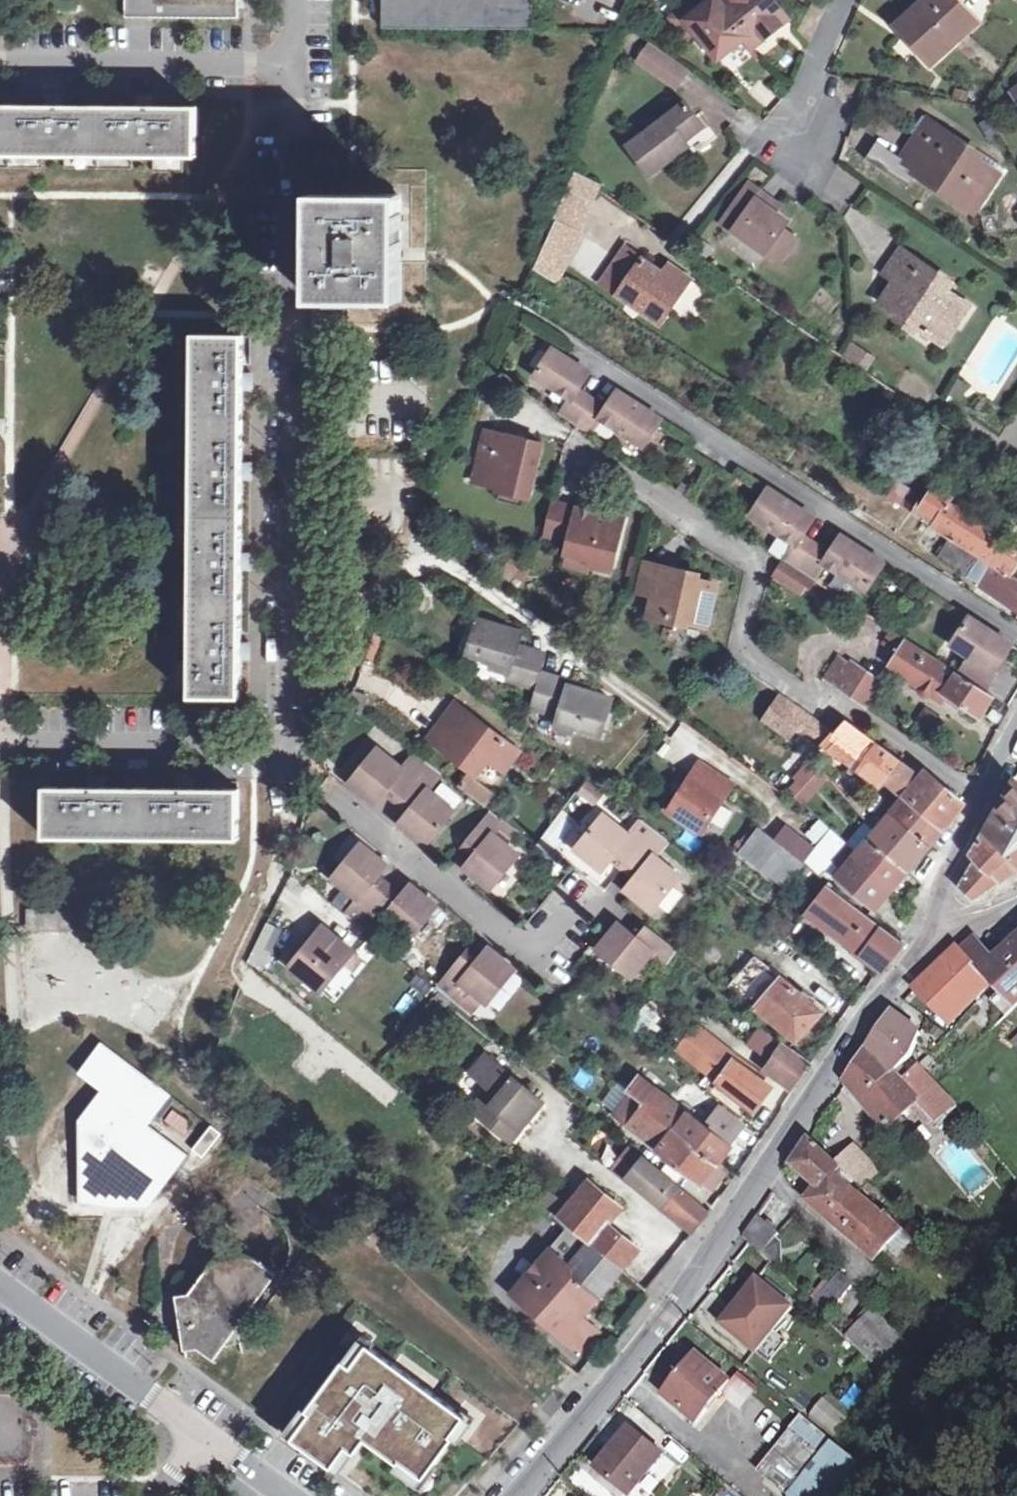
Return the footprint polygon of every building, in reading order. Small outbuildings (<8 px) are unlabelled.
[(54,10),(76,10),(76,0),(54,0),(54,10)] [(123,18),(238,18),(238,0),(124,0),(123,18)] [(382,26),(532,28),(532,0),(382,0),(382,26)] [(719,2),(717,0),(711,0),(697,11),(687,18),(697,30),(718,57),(752,31),(759,40),(786,19),(774,4),(771,0),(721,0),(719,2)] [(971,25),(950,1),(951,0),(923,0),(896,24),(929,62),(971,25)] [(971,25),(975,21),(956,0),(951,0),(950,1),(971,25)] [(688,38),(697,30),(687,18),(697,11),(690,2),(671,16),(688,38)] [(686,70),(649,44),(638,59),(675,86),(686,70)] [(138,107),(62,106),(62,96),(46,96),(46,105),(0,105),(0,152),(195,154),(195,107),(151,106),(152,98),(137,98),(138,107)] [(649,174),(688,144),(684,139),(704,124),(686,100),(627,145),(649,174)] [(898,163),(964,204),(989,166),(965,151),(969,145),(928,118),(898,163)] [(684,139),(688,144),(692,149),(714,132),(707,122),(704,124),(684,139)] [(1000,173),(989,166),(964,204),(974,211),(1000,173)] [(575,170),(567,189),(585,197),(585,196),(592,182),(575,170)] [(749,184),(727,213),(738,221),(732,228),(765,252),(766,250),(782,229),(788,221),(773,210),(777,205),(749,184)] [(554,218),(580,229),(593,199),(585,196),(585,197),(567,189),(554,218)] [(400,298),(401,194),(313,193),(312,298),(400,298)] [(738,221),(727,213),(722,221),(732,228),(738,221)] [(582,231),(580,229),(554,218),(533,267),(555,281),(572,246),(575,247),(582,231)] [(796,238),(782,229),(766,250),(780,261),(796,238)] [(684,287),(660,270),(626,247),(601,280),(659,322),(684,287)] [(895,250),(879,274),(889,282),(876,302),(926,335),(940,315),(952,323),(963,306),(928,283),(933,275),(895,250)] [(667,260),(660,270),(684,287),(690,278),(667,260)] [(691,318),(703,288),(688,281),(676,312),(691,318)] [(952,323),(940,315),(926,335),(938,343),(952,323)] [(240,644),(242,570),(249,570),(250,553),(241,553),(242,479),(251,479),(251,463),(241,463),(242,389),(251,388),(252,374),(242,374),(242,336),(194,335),(191,696),(239,696),(239,658),(248,659),(248,644),(240,644)] [(850,343),(844,355),(869,367),(875,355),(850,343)] [(572,399),(561,415),(576,424),(593,399),(579,390),(590,372),(554,349),(536,376),(572,399)] [(606,408),(593,399),(576,424),(591,434),(601,418),(646,447),(663,419),(618,390),(606,408)] [(499,458),(492,485),(534,495),(545,443),(488,430),(482,454),(499,458)] [(499,458),(482,454),(476,481),(492,485),(499,458)] [(1016,564),(1016,553),(986,534),(989,528),(949,503),(951,499),(929,484),(918,500),(908,493),(900,504),(929,523),(943,532),(952,537),(951,539),(975,553),(991,563),(1010,575),(1016,564)] [(801,569),(817,544),(803,535),(815,517),(770,488),(752,515),(796,544),(786,560),(801,569)] [(627,520),(580,508),(579,512),(553,506),(548,526),(547,531),(572,537),(568,551),(595,558),(593,564),(615,569),(627,520)] [(931,551),(943,532),(929,523),(916,542),(931,551)] [(817,544),(801,569),(815,579),(826,563),(867,590),(885,563),(843,535),(831,553),(817,544)] [(967,566),(975,553),(951,539),(939,557),(963,572),(967,566)] [(595,558),(568,551),(567,557),(593,564),(595,558)] [(979,582),(991,563),(975,553),(967,566),(971,577),(979,582)] [(801,569),(786,560),(778,572),(803,589),(806,584),(810,586),(815,579),(801,569)] [(639,591),(657,596),(664,566),(647,562),(639,591)] [(991,563),(979,582),(1016,606),(1016,564),(1010,575),(991,563)] [(692,573),(664,566),(657,596),(652,618),(668,622),(669,618),(708,627),(718,586),(690,579),(692,573)] [(542,668),(545,658),(516,648),(519,640),(522,630),(477,616),(467,652),(509,666),(507,676),(537,685),(531,705),(559,714),(558,719),(601,733),(612,697),(586,690),(540,675),(542,668)] [(964,675),(985,688),(997,671),(994,669),(1011,643),(969,616),(952,643),(975,658),(964,675)] [(964,675),(895,631),(888,642),(900,651),(895,658),(910,668),(907,675),(920,683),(923,692),(934,692),(944,699),(948,693),(980,715),(994,694),(985,688),(964,675)] [(548,650),(519,640),(516,648),(545,658),(548,650)] [(827,679),(838,687),(846,675),(853,666),(841,657),(834,667),(827,679)] [(853,666),(846,675),(838,687),(864,705),(880,682),(854,664),(853,666)] [(540,675),(586,690),(588,682),(542,668),(540,675)] [(362,711),(368,695),(354,689),(350,702),(362,711)] [(807,734),(810,732),(819,719),(782,693),(766,718),(791,736),(797,727),(807,734)] [(458,731),(472,713),(457,702),(443,720),(458,731)] [(519,749),(472,713),(458,731),(443,720),(429,737),(476,773),(488,757),(504,768),(519,749)] [(846,718),(836,730),(824,742),(850,762),(859,768),(882,785),(886,779),(902,758),(846,718)] [(836,730),(819,719),(810,732),(824,742),(836,730)] [(386,787),(398,797),(427,761),(413,751),(401,766),(375,746),(348,781),(369,798),(374,798),(376,795),(378,797),(386,787)] [(788,788),(806,804),(830,776),(813,755),(794,775),(796,777),(788,788)] [(923,774),(902,758),(886,779),(904,795),(923,774)] [(427,761),(398,797),(410,806),(402,816),(404,818),(402,820),(403,824),(424,842),(452,807),(427,786),(439,770),(427,761)] [(699,761),(690,774),(707,786),(716,772),(699,761)] [(854,774),(859,768),(850,762),(846,768),(854,774)] [(904,795),(892,810),(931,842),(942,828),(964,800),(927,769),(923,774),(904,795)] [(733,784),(716,772),(707,786),(690,774),(667,809),(702,831),(733,784)] [(493,791),(469,773),(459,785),(483,803),(493,791)] [(180,777),(180,787),(105,786),(106,777),(91,777),(91,786),(46,786),(46,833),(238,836),(239,788),(195,787),(196,777),(180,777)] [(1014,777),(993,816),(975,849),(974,853),(976,857),(977,859),(961,884),(974,897),(997,879),(999,880),(1016,867),(1016,780),(1014,777)] [(860,813),(877,791),(868,785),(860,795),(852,789),(846,795),(860,813)] [(469,863),(467,865),(466,867),(467,868),(468,869),(489,887),(517,852),(492,832),(502,818),(489,808),(462,841),(475,851),(467,861),(469,863)] [(907,869),(931,842),(892,810),(882,821),(873,809),(863,817),(874,829),(868,836),(907,869)] [(624,862),(654,826),(640,816),(627,832),(602,812),(574,847),(596,864),(598,865),(600,864),(602,861),(604,863),(612,853),(624,862)] [(786,885),(805,861),(759,825),(742,849),(786,885)] [(654,826),(624,862),(636,872),(628,882),(630,884),(628,888),(629,890),(650,908),(679,873),(653,853),(667,836),(654,826)] [(830,854),(844,839),(831,828),(818,844),(830,854)] [(890,888),(907,869),(868,836),(856,850),(852,855),(890,888)] [(856,850),(844,839),(830,854),(826,859),(839,869),(835,874),(874,907),(890,888),(852,855),(856,850)] [(344,912),(357,922),(385,887),(373,878),(382,867),(379,866),(381,863),(381,859),(359,841),(331,876),(356,897),(344,912)] [(397,897),(385,887),(357,922),(370,932),(382,917),(407,938),(436,903),(414,886),(410,886),(408,888),(406,887),(397,897)] [(903,941),(827,886),(807,910),(883,969),(903,941)] [(69,951),(73,941),(75,939),(86,935),(83,907),(28,907),(21,941),(69,951)] [(676,947),(642,919),(632,932),(622,924),(620,926),(618,924),(616,924),(613,925),(596,946),(631,974),(642,960),(659,974),(676,947)] [(319,990),(343,961),(351,953),(352,950),(322,926),(288,966),(319,990)] [(1005,1018),(1016,1008),(1016,940),(1004,951),(996,958),(984,946),(968,959),(991,984),(999,992),(989,1001),(991,1003),(1005,1018)] [(488,950),(486,952),(484,950),(476,960),(463,950),(435,985),(449,996),(461,981),(486,1001),(514,966),(492,949),(490,948),(488,950)] [(955,1018),(991,984),(968,959),(960,950),(943,964),(925,982),(920,987),(954,1023),(957,1020),(955,1018)] [(359,960),(351,953),(343,961),(352,968),(359,960)] [(799,1039),(823,1011),(753,955),(731,984),(799,1039)] [(1006,1019),(1005,1018),(991,1003),(980,1014),(995,1030),(1006,1019)] [(894,1014),(870,1048),(895,1074),(912,1058),(923,1035),(894,1014)] [(753,1027),(746,1049),(769,1057),(777,1036),(753,1027)] [(735,1059),(737,1057),(697,1028),(680,1051),(720,1080),(718,1082),(755,1111),(772,1086),(735,1059)] [(101,1089),(147,1125),(148,1123),(171,1094),(102,1041),(78,1072),(101,1089)] [(787,1044),(770,1068),(796,1087),(813,1062),(787,1044)] [(889,1127),(913,1106),(919,1100),(935,1117),(936,1119),(954,1101),(919,1065),(903,1082),(895,1074),(870,1048),(849,1080),(889,1127)] [(500,1094),(490,1106),(482,1115),(507,1137),(517,1125),(521,1128),(543,1100),(486,1053),(472,1070),(500,1094)] [(667,1077),(676,1084),(686,1073),(676,1065),(667,1077)] [(649,1110),(706,1152),(718,1162),(731,1145),(728,1143),(744,1124),(721,1105),(711,1118),(714,1121),(709,1128),(641,1075),(630,1087),(634,1090),(647,1101),(644,1106),(649,1110)] [(147,1125),(101,1089),(80,1118),(79,1194),(154,1193),(184,1152),(148,1123),(147,1125)] [(647,1101),(634,1090),(616,1114),(636,1129),(649,1110),(644,1106),(647,1101)] [(471,1106),(482,1115),(490,1106),(479,1096),(471,1106)] [(919,1100),(913,1106),(929,1122),(935,1117),(919,1100)] [(689,1173),(706,1152),(649,1110),(636,1129),(660,1147),(659,1151),(689,1173)] [(511,1140),(521,1128),(517,1125),(507,1137),(511,1140)] [(795,1165),(820,1189),(839,1164),(812,1137),(795,1165)] [(731,1145),(718,1162),(727,1168),(739,1152),(731,1145)] [(856,1146),(839,1164),(861,1186),(862,1188),(876,1174),(863,1161),(867,1157),(856,1146)] [(702,1183),(718,1162),(706,1152),(689,1173),(702,1183)] [(698,1201),(644,1156),(627,1176),(660,1204),(662,1202),(669,1209),(668,1210),(681,1221),(698,1201)] [(711,1189),(727,1168),(718,1162),(702,1183),(711,1189)] [(810,1200),(830,1218),(855,1193),(861,1186),(839,1164),(820,1189),(810,1200)] [(557,1216),(589,1241),(607,1220),(620,1203),(587,1177),(557,1216)] [(830,1218),(862,1246),(886,1220),(855,1193),(830,1218)] [(711,1212),(698,1201),(681,1221),(694,1232),(711,1212)] [(751,1242),(764,1253),(782,1234),(760,1215),(745,1235),(751,1242)] [(891,1215),(886,1220),(862,1246),(876,1258),(895,1236),(902,1228),(891,1215)] [(589,1241),(596,1247),(620,1266),(638,1245),(607,1220),(589,1241)] [(914,1240),(902,1228),(895,1236),(907,1247),(914,1240)] [(587,1305),(620,1266),(596,1247),(576,1269),(557,1252),(521,1291),(563,1330),(561,1333),(581,1351),(598,1330),(588,1320),(580,1313),(587,1305)] [(197,1345),(215,1357),(278,1273),(258,1258),(237,1253),(213,1264),(190,1291),(176,1294),(186,1347),(197,1345)] [(829,1318),(855,1286),(840,1275),(814,1305),(829,1318)] [(757,1351),(775,1330),(791,1310),(758,1281),(723,1325),(757,1351)] [(580,1313),(588,1320),(595,1312),(587,1305),(580,1313)] [(877,1309),(847,1337),(890,1380),(920,1351),(877,1309)] [(775,1330),(757,1351),(772,1362),(788,1341),(775,1330)] [(360,1336),(288,1433),(332,1466),(347,1445),(355,1451),(365,1437),(422,1479),(468,1416),(360,1336)] [(709,1394),(715,1398),(730,1381),(698,1355),(665,1394),(691,1415),(709,1394)] [(849,1363),(861,1374),(868,1368),(856,1356),(849,1363)] [(768,1447),(782,1430),(766,1417),(752,1434),(768,1447)] [(635,1478),(640,1483),(665,1455),(632,1427),(598,1468),(624,1489),(635,1478)] [(758,1469),(785,1492),(817,1454),(791,1431),(758,1469)] [(850,1455),(819,1495),(829,1495),(856,1460),(850,1455)]
